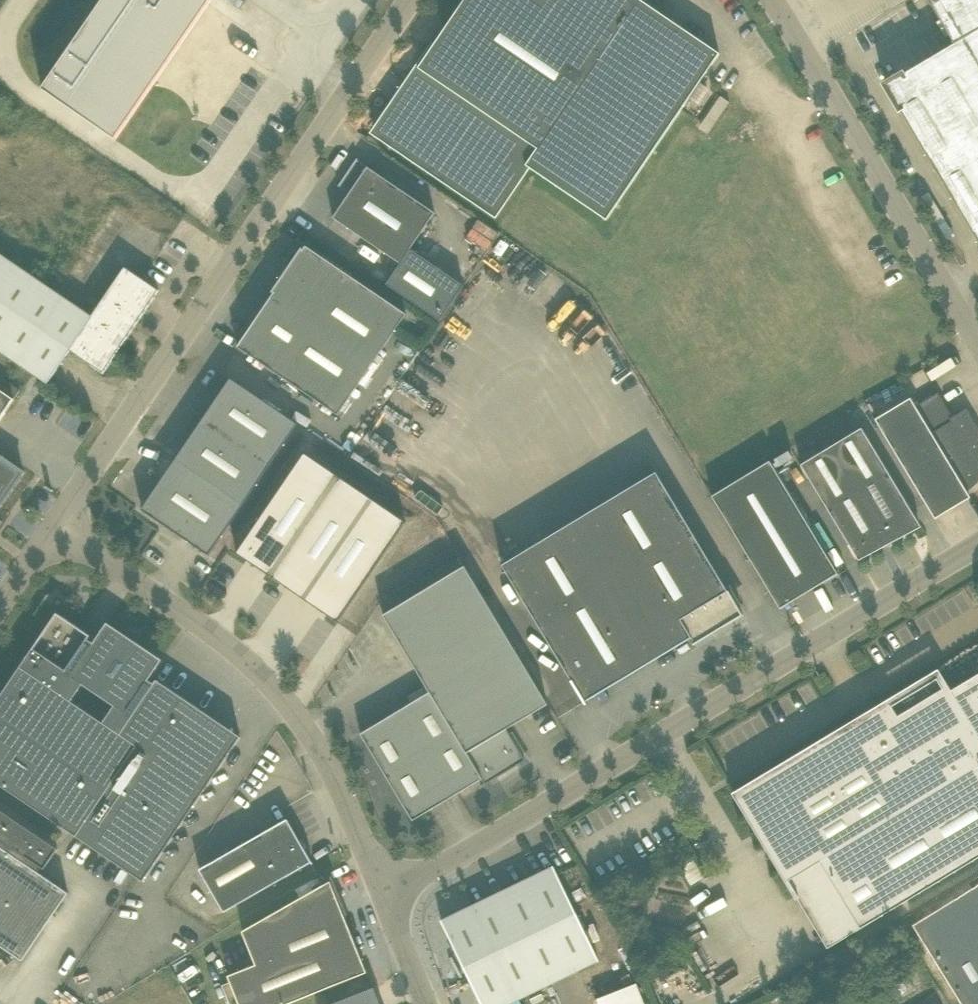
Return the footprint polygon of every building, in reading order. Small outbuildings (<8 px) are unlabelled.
[(42,89),(116,139),(211,0),(103,0),(42,89)] [(607,220),(720,54),(641,0),(465,0),(375,132),(497,215),(529,168),(607,220)] [(951,46),(903,75),(884,85),(900,110),(977,241),(977,0),(925,0),(951,46)] [(333,218),(401,263),(386,284),(439,320),(462,286),(410,250),(435,212),(358,160),(358,159),(357,158),(339,186),(340,186),(341,185),(351,192),(333,218)] [(922,197),(939,226),(946,222),(928,193),(922,197)] [(338,415),(407,314),(306,246),(304,250),(303,249),(302,248),(272,292),(273,293),(274,293),(275,293),(238,347),(338,415)] [(148,306),(159,291),(125,268),(92,317),(0,255),(0,351),(48,383),(70,350),(103,373),(148,306)] [(271,464),(298,424),(231,378),(204,418),(271,464)] [(15,398),(0,388),(0,421),(15,398)] [(935,519),(971,497),(966,489),(975,481),(977,477),(977,432),(966,412),(954,420),(938,393),(916,406),(911,398),(875,419),(935,519)] [(244,504),(271,464),(204,418),(177,459),(244,504)] [(920,524),(888,470),(862,428),(801,465),(859,560),(877,551),(920,524)] [(305,600),(338,623),(407,521),(373,499),(340,476),(304,452),(236,554),(271,577),(305,600)] [(24,472),(0,455),(0,507),(24,472)] [(244,504),(177,459),(142,510),(209,555),(244,504)] [(712,496),(780,609),(838,574),(770,461),(712,496)] [(571,681),(584,702),(586,705),(587,704),(586,701),(692,638),(695,643),(693,644),(694,645),(744,615),(729,591),(728,591),(656,472),(502,565),(572,680),(571,681)] [(413,820),(482,779),(485,783),(481,785),(482,787),(526,760),(507,729),(548,705),(465,566),(384,615),(430,692),(361,734),(413,820)] [(239,735),(227,753),(196,733),(209,715),(157,680),(154,684),(149,680),(163,660),(108,623),(94,643),(89,639),(91,636),(57,613),(0,698),(0,785),(143,881),(241,737),(239,735)] [(734,796),(797,898),(799,897),(790,879),(820,862),(860,929),(977,858),(977,674),(951,690),(940,672),(937,674),(938,677),(887,708),(738,795),(734,796)] [(23,960),(69,893),(41,874),(58,848),(0,809),(0,945),(23,960)] [(288,819),(217,859),(200,869),(224,912),(312,862),(312,864),(314,863),(304,847),(288,819)] [(475,904),(520,998),(599,960),(554,866),(475,904)] [(331,881),(243,931),(256,964),(228,976),(240,1003),(287,1003),(367,972),(331,881)] [(913,925),(962,1003),(977,1003),(977,885),(913,925)] [(519,999),(520,998),(475,904),(441,920),(478,996),(482,1003),(522,1003),(519,999)] [(916,966),(906,972),(917,990),(927,984),(916,966)] [(637,983),(597,999),(599,1003),(645,1003),(637,983)]
